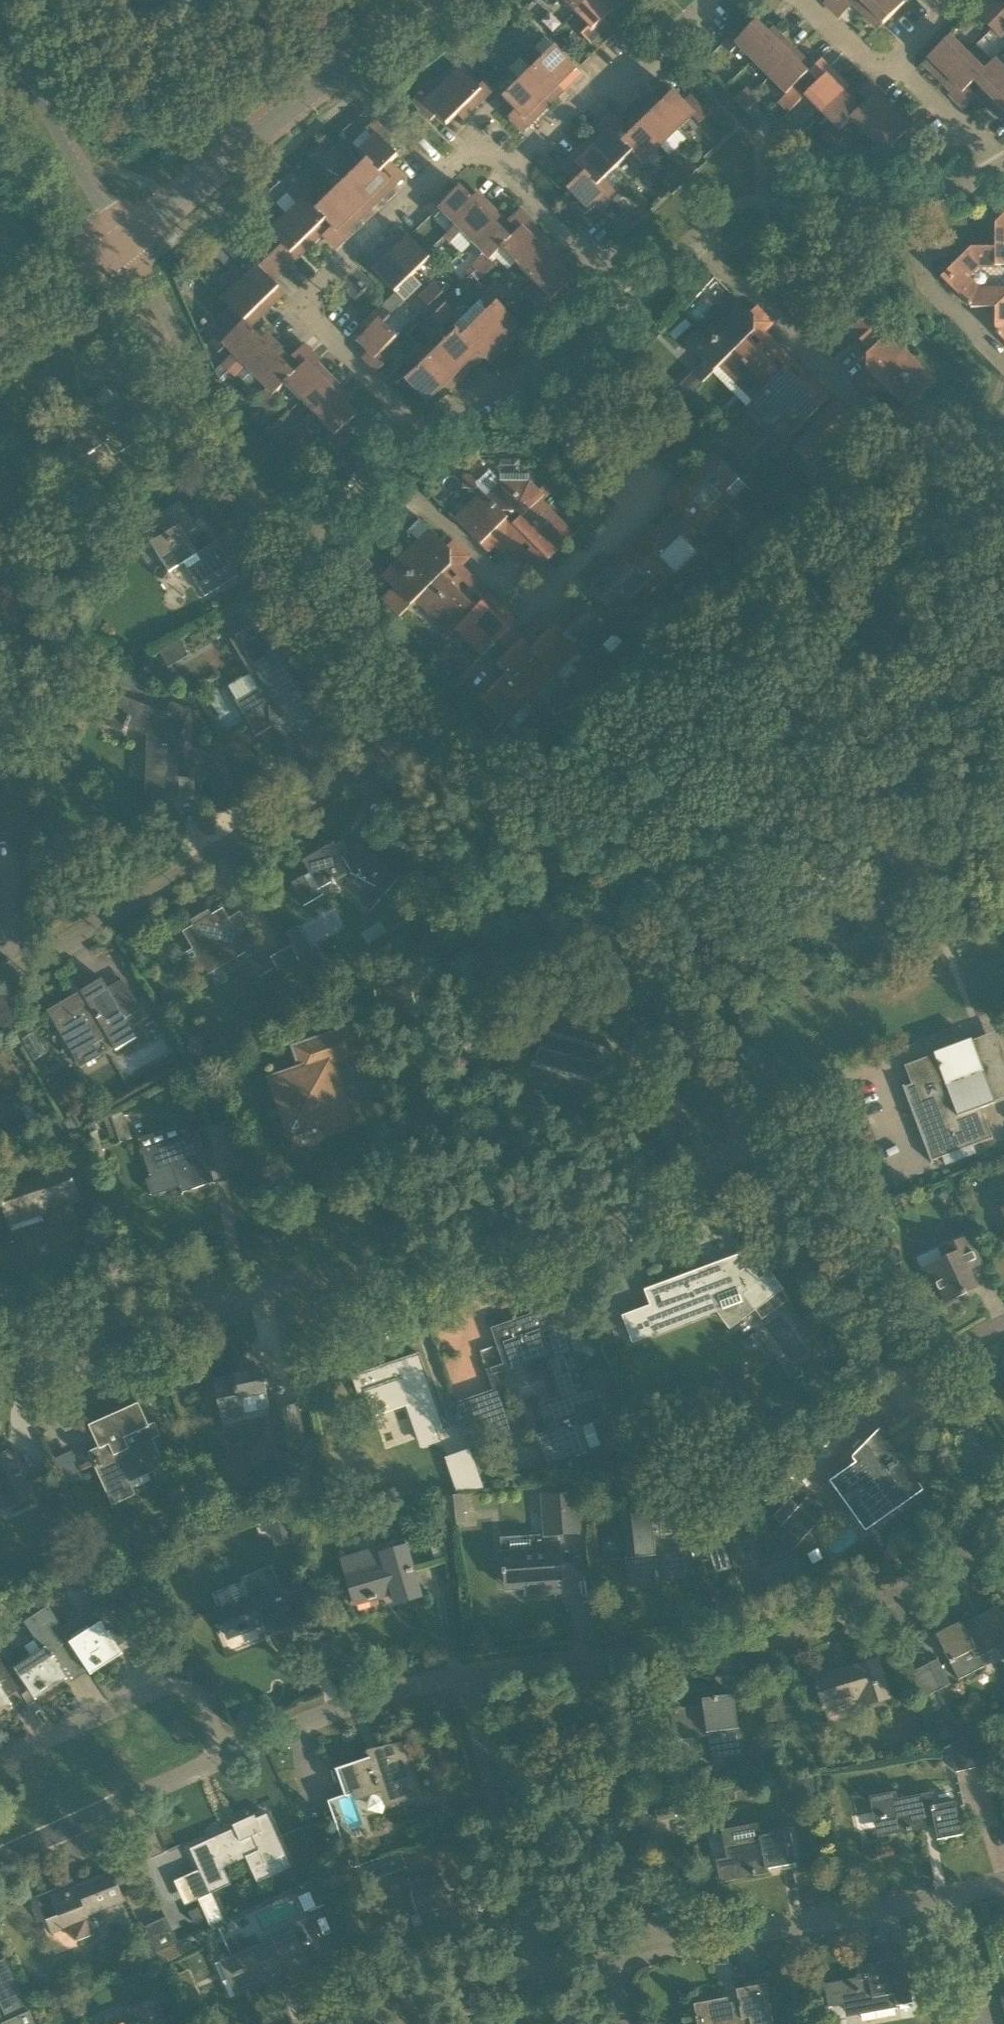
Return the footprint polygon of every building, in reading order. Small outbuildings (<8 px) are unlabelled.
[(575,12),(588,0),(563,0),(575,12)] [(605,0),(588,0),(575,12),(589,27),(581,35),(590,44),(609,24),(603,19),(613,9),(605,0)] [(848,1),(859,12),(871,0),(849,0),(848,1)] [(903,2),(901,0),(871,0),(859,12),(870,23),(876,18),(882,24),(904,3),(903,2)] [(994,20),(1003,30),(1003,18),(1000,14),(994,20)] [(988,26),(999,38),(1003,33),(1003,30),(994,20),(988,26)] [(736,47),(751,61),(773,39),(755,21),(745,31),(740,26),(721,44),(730,53),(736,47)] [(523,35),(516,42),(525,52),(531,46),(533,45),(523,35)] [(928,70),(939,81),(966,54),(949,36),(927,58),(933,64),(928,70)] [(751,61),(768,78),(795,50),(784,39),(778,44),(773,39),(751,61)] [(543,59),(531,46),(525,52),(564,91),(581,74),(556,47),(543,59)] [(806,61),(795,50),(768,78),(786,95),(792,88),(794,90),(809,75),(801,67),(806,61)] [(520,81),(546,108),(564,91),(525,52),(520,57),(532,70),(520,81)] [(962,93),(973,81),(983,71),(966,54),(939,81),(950,92),(956,86),(962,93)] [(984,104),(1003,84),(1003,69),(995,59),(983,71),(973,81),(979,87),(973,92),(984,104)] [(441,86),(463,108),(468,114),(480,102),(474,97),(480,91),(486,97),(494,89),(480,75),(472,82),(459,69),(441,86)] [(817,83),(809,75),(794,90),(802,98),(803,97),(819,112),(847,85),(837,75),(832,81),(825,75),(817,83)] [(546,108),(520,81),(499,101),(503,104),(498,109),(507,118),(512,114),(520,122),(530,113),(535,119),(546,108)] [(984,104),(995,115),(1001,109),(1003,112),(1003,84),(984,104)] [(819,136),(826,142),(837,131),(849,120),(859,109),(854,103),(860,98),(847,85),(819,112),(831,124),(819,136)] [(441,86),(433,94),(427,87),(412,101),(418,108),(430,121),(436,115),(446,125),(463,108),(441,86)] [(752,94),(746,88),(734,100),(740,106),(752,94)] [(802,98),(794,90),(792,88),(786,95),(778,102),(788,112),(796,105),(802,98)] [(698,124),(707,115),(689,96),(683,101),(673,91),(656,108),(677,130),(691,116),(698,124)] [(740,106),(746,111),(754,104),(758,100),(752,94),(740,106)] [(871,97),(859,109),(849,120),(865,136),(893,109),(883,98),(877,103),(871,97)] [(644,108),(633,119),(660,147),(677,130),(656,108),(650,114),(644,108)] [(904,120),(893,109),(865,136),(883,154),(902,135),(908,142),(918,133),(910,125),(905,131),(899,125),(904,120)] [(622,142),(643,163),(660,147),(633,119),(621,131),(627,136),(622,142)] [(365,129),(374,138),(359,152),(367,161),(368,160),(380,172),(397,155),(387,145),(392,140),(374,121),(365,129)] [(614,169),(625,158),(637,170),(643,165),(642,164),(643,163),(622,142),(610,130),(604,136),(599,130),(587,142),(614,169)] [(844,137),(837,131),(826,142),(832,149),(844,137)] [(328,141),(322,147),(340,165),(346,159),(328,141)] [(584,173),(605,194),(609,198),(616,192),(603,179),(614,169),(587,142),(576,153),(581,158),(575,164),(584,173)] [(340,165),(322,147),(319,144),(313,150),(334,171),(340,165)] [(350,177),(371,198),(376,192),(382,198),(394,187),(380,172),(368,160),(367,161),(350,177)] [(688,160),(680,168),(689,177),(697,170),(688,160)] [(689,177),(680,168),(673,175),(682,184),(689,177)] [(571,205),(589,224),(599,215),(612,201),(609,198),(605,194),(584,173),(567,190),(576,200),(571,205)] [(371,198),(350,177),(332,193),(359,220),(370,209),(365,204),(371,198)] [(300,179),(292,186),(304,199),(312,191),(300,179)] [(325,220),(314,209),(304,199),(292,186),(285,193),(297,205),(287,215),(313,242),(325,231),(319,226),(325,220)] [(434,218),(441,211),(455,225),(477,204),(460,186),(450,196),(444,190),(425,209),(434,218)] [(359,220),(332,193),(314,209),(325,220),(336,232),(342,226),(348,231),(359,220)] [(455,225),(456,226),(444,237),(450,243),(461,232),(472,242),(499,215),(488,204),(483,210),(477,204),(455,225)] [(995,223),(994,247),(995,247),(995,266),(1003,265),(1003,213),(995,223)] [(257,223),(248,214),(240,221),(250,231),(257,223)] [(313,242),(287,215),(269,232),(290,254),(297,248),(302,254),(313,242)] [(472,242),(483,254),(471,266),(476,271),(490,259),(489,258),(500,248),(510,238),(505,232),(510,227),(499,215),(472,242)] [(510,238),(500,248),(517,266),(545,239),(533,227),(528,233),(522,227),(510,238)] [(397,248),(391,254),(412,276),(430,259),(403,231),(391,242),(397,248)] [(555,250),(545,239),(517,266),(534,283),(556,262),(550,255),(555,250)] [(1003,297),(1003,289),(983,289),(977,289),(965,278),(977,266),(995,266),(995,247),(994,247),(970,247),(940,277),(970,307),(994,307),(1003,297)] [(368,265),(394,292),(395,293),(412,276),(391,254),(385,259),(379,254),(368,265)] [(490,259),(476,271),(483,278),(496,265),(490,259)] [(547,298),(540,304),(549,313),(568,294),(563,289),(573,279),(556,262),(534,283),(547,298)] [(228,272),(261,305),(267,299),(272,305),(284,294),(257,266),(246,277),(235,266),(228,272)] [(255,311),(261,305),(228,272),(222,278),(234,289),(222,300),(243,322),(249,328),(261,317),(255,311)] [(488,293),(500,282),(497,279),(479,296),(491,308),(479,319),(506,347),(517,336),(512,330),(518,324),(505,311),(488,293)] [(434,282),(426,290),(435,300),(443,292),(434,282)] [(517,299),(500,282),(488,293),(505,311),(517,299)] [(435,300),(426,290),(419,297),(428,306),(435,300)] [(745,340),(753,332),(754,317),(732,294),(683,342),(705,363),(693,375),(702,384),(720,365),(745,340)] [(994,307),(994,331),(1003,341),(1003,297),(994,307)] [(445,303),(437,311),(447,321),(455,312),(445,303)] [(368,364),(376,372),(385,363),(378,355),(396,338),(382,323),(390,316),(381,306),(362,325),(367,331),(357,341),(374,358),(368,364)] [(447,321),(437,311),(431,318),(440,327),(447,321)] [(478,352),(483,358),(489,352),(495,358),(506,347),(479,319),(462,335),(478,352)] [(261,339),(249,328),(243,322),(233,332),(227,326),(209,344),(219,353),(225,347),(239,361),(261,339)] [(860,340),(870,350),(866,354),(866,370),(917,421),(925,413),(914,402),(936,379),(888,332),(884,337),(874,326),(860,340)] [(472,357),(478,352),(462,335),(457,330),(440,347),(466,374),(478,363),(472,357)] [(245,367),(255,378),(283,351),(272,340),(267,345),(261,339),(239,361),(238,362),(227,372),(234,378),(245,367)] [(720,365),(755,399),(761,393),(779,375),(779,374),(745,340),(720,365)] [(455,386),(466,374),(440,347),(429,357),(417,344),(410,351),(422,364),(443,386),(449,380),(455,386)] [(283,383),(284,384),(294,374),(294,373),(289,368),(294,362),(283,351),(255,378),(267,389),(255,400),(261,406),(273,394),(283,383)] [(422,364),(413,355),(390,377),(399,387),(410,398),(414,402),(420,403),(423,400),(426,403),(437,391),(443,386),(422,364)] [(305,362),(294,373),(294,374),(284,384),(301,401),(328,374),(317,363),(312,368),(305,362)] [(318,418),(339,397),(334,391),(339,385),(328,374),(301,401),(312,412),(300,423),(306,429),(318,418)] [(781,425),(791,435),(803,423),(818,409),(808,399),(812,395),(791,374),(779,374),(779,375),(761,393),(755,399),(748,406),(773,432),(781,425)] [(279,400),(273,394),(261,406),(267,413),(279,400)] [(357,414),(339,397),(318,418),(332,432),(324,440),(333,449),(352,430),(347,424),(357,414)] [(30,490),(107,442),(116,456),(151,433),(140,416),(130,422),(116,400),(115,400),(117,403),(97,415),(90,408),(92,407),(91,406),(81,416),(83,420),(62,433),(61,430),(60,431),(67,442),(44,455),(35,441),(9,457),(30,490)] [(811,431),(803,423),(791,435),(791,436),(786,441),(811,467),(824,454),(834,464),(867,432),(842,406),(821,427),(815,426),(811,431)] [(679,510),(701,531),(746,486),(732,472),(714,454),(692,475),(692,481),(686,488),(690,493),(691,499),(679,510)] [(727,465),(737,475),(746,466),(736,456),(727,465)] [(516,511),(521,516),(521,517),(536,502),(540,498),(550,488),(545,484),(536,493),(527,484),(502,484),(488,469),(487,470),(476,460),(469,467),(472,475),(478,489),(480,491),(486,497),(501,511),(516,511)] [(463,489),(478,489),(472,475),(467,475),(463,475),(463,489)] [(508,518),(501,511),(486,497),(480,491),(452,518),(480,545),(508,518)] [(782,498),(773,506),(782,515),(790,506),(782,498)] [(154,518),(165,535),(151,544),(170,573),(185,563),(205,596),(221,586),(210,567),(227,557),(217,541),(197,554),(185,535),(196,528),(179,502),(154,518)] [(572,537),(554,519),(536,502),(521,517),(521,516),(512,525),(548,560),(572,537)] [(584,524),(594,514),(581,502),(572,511),(584,524)] [(4,522),(10,513),(0,506),(0,520),(4,522)] [(670,568),(673,571),(676,575),(698,554),(688,544),(701,531),(679,510),(678,509),(657,530),(657,536),(650,543),(655,548),(655,554),(647,561),(662,576),(670,568)] [(398,617),(417,598),(417,597),(441,574),(442,574),(450,566),(450,551),(413,513),(415,516),(403,528),(404,529),(405,527),(417,540),(380,576),(395,591),(384,602),(381,599),(380,599),(398,617)] [(346,559),(344,560),(355,570),(362,577),(372,567),(365,560),(354,549),(353,551),(346,559)] [(666,580),(662,576),(647,561),(637,550),(635,551),(643,559),(635,567),(629,567),(624,562),(618,569),(612,569),(602,579),(598,579),(593,584),(593,588),(590,590),(609,609),(621,596),(635,610),(666,580)] [(451,632),(457,627),(476,609),(476,608),(442,574),(441,574),(417,597),(417,598),(451,632)] [(476,609),(457,627),(470,640),(467,642),(481,657),(509,629),(488,608),(476,608),(476,609)] [(615,634),(591,610),(590,609),(587,612),(587,616),(584,616),(565,634),(580,650),(589,659),(615,634)] [(230,640),(250,674),(229,686),(237,700),(235,701),(254,733),(256,735),(273,725),(279,733),(287,737),(288,737),(279,722),(285,719),(292,731),(316,717),(299,688),(295,690),(258,625),(262,623),(261,622),(237,636),(238,638),(232,641),(231,639),(230,640)] [(565,634),(556,624),(553,628),(552,631),(549,631),(531,649),(530,650),(544,663),(555,674),(580,650),(565,634)] [(518,646),(515,646),(496,665),(505,675),(506,674),(519,688),(528,697),(538,708),(543,702),(535,694),(555,674),(544,663),(530,650),(531,649),(521,639),(518,643),(518,646)] [(110,681),(144,694),(149,680),(116,667),(110,681)] [(480,699),(484,703),(489,708),(478,719),(491,733),(503,722),(528,697),(519,688),(506,674),(505,675),(487,693),(487,696),(484,696),(480,699)] [(177,800),(178,780),(169,779),(170,744),(176,745),(189,709),(172,703),(167,715),(117,696),(107,720),(108,720),(105,725),(121,732),(124,727),(127,728),(128,726),(149,734),(148,800),(177,800)] [(471,702),(463,711),(472,720),(481,711),(475,705),(471,702)] [(10,827),(0,808),(0,832),(10,827)] [(397,877),(359,845),(348,851),(351,855),(343,860),(333,843),(302,861),(308,873),(291,883),(304,906),(322,895),(319,890),(347,874),(378,901),(399,876),(397,877)] [(259,944),(250,929),(240,912),(228,919),(222,909),(212,914),(209,909),(190,920),(193,926),(183,932),(193,948),(194,948),(208,973),(259,944)] [(299,926),(287,933),(299,955),(301,954),(300,953),(311,947),(299,926)] [(311,947),(300,953),(301,954),(315,980),(331,971),(316,944),(311,947)] [(263,945),(249,951),(259,974),(273,968),(263,945)] [(291,946),(271,957),(283,978),(303,966),(291,946)] [(120,1009),(107,988),(102,979),(81,991),(82,994),(51,1012),(82,1067),(101,1056),(94,1045),(108,1037),(116,1050),(137,1037),(131,1026),(147,1017),(137,999),(120,1009)] [(324,1133),(353,1123),(348,1108),(343,1110),(339,1100),(345,1098),(333,1063),(358,1054),(349,1028),(294,1047),(301,1068),(270,1079),(285,1122),(298,1117),(303,1131),(321,1124),(324,1133)] [(189,1034),(185,1053),(201,1057),(205,1038),(189,1034)] [(608,1061),(599,1051),(542,1036),(535,1062),(592,1078),(605,1073),(608,1061)] [(971,1039),(934,1053),(934,1054),(904,1065),(918,1102),(911,1105),(910,1103),(909,1103),(931,1163),(933,1162),(932,1160),(992,1138),(981,1108),(995,1103),(992,1094),(1003,1089),(1003,1069),(995,1045),(976,1052),(971,1039)] [(226,1098),(222,1099),(205,1105),(212,1127),(233,1119),(226,1098)] [(122,1112),(111,1116),(103,1120),(113,1145),(132,1137),(122,1112)] [(197,1132),(181,1138),(179,1132),(167,1136),(164,1128),(138,1137),(143,1151),(142,1152),(150,1177),(145,1179),(150,1195),(151,1194),(151,1193),(178,1184),(182,1194),(183,1194),(182,1193),(213,1182),(214,1183),(215,1183),(197,1132)] [(87,1147),(72,1153),(81,1180),(96,1175),(87,1147)] [(70,1171),(69,1167),(0,1190),(0,1216),(2,1216),(6,1215),(7,1216),(47,1203),(61,1242),(78,1236),(67,1202),(79,1198),(70,1171)] [(935,1281),(941,1294),(945,1303),(977,1288),(968,1269),(981,1263),(968,1236),(954,1243),(941,1249),(946,1258),(921,1269),(928,1284),(935,1281)] [(780,1289),(753,1252),(742,1261),(739,1257),(647,1291),(653,1306),(625,1317),(633,1340),(661,1329),(717,1308),(713,1297),(739,1287),(754,1308),(780,1289)] [(597,1369),(581,1374),(558,1305),(492,1328),(498,1345),(504,1343),(513,1368),(549,1355),(563,1395),(539,1404),(547,1427),(548,1431),(536,1435),(548,1469),(557,1466),(584,1457),(592,1454),(590,1448),(627,1436),(619,1413),(606,1418),(596,1387),(603,1385),(597,1369)] [(440,1441),(436,1431),(444,1429),(419,1354),(353,1376),(358,1393),(364,1391),(373,1416),(409,1404),(424,1446),(440,1441)] [(221,1418),(243,1413),(243,1415),(268,1410),(275,1442),(304,1436),(298,1404),(269,1410),(266,1393),(265,1384),(266,1383),(265,1379),(264,1379),(262,1369),(234,1375),(235,1380),(215,1384),(214,1379),(213,1379),(221,1418)] [(736,1381),(743,1400),(758,1395),(751,1376),(736,1381)] [(515,1428),(501,1387),(454,1404),(468,1445),(515,1428)] [(166,1466),(149,1427),(138,1403),(88,1424),(99,1448),(102,1446),(106,1454),(94,1459),(113,1505),(135,1495),(130,1483),(166,1466)] [(417,1436),(414,1422),(400,1424),(403,1439),(417,1436)] [(864,1444),(854,1456),(858,1462),(831,1481),(866,1530),(921,1491),(886,1442),(874,1450),(867,1442),(864,1444)] [(471,1448),(445,1457),(457,1492),(485,1489),(471,1448)] [(6,1499),(9,1507),(31,1497),(11,1451),(0,1456),(0,1501),(6,1499)] [(540,1493),(543,1537),(583,1535),(580,1491),(540,1493)] [(460,1495),(445,1496),(448,1524),(464,1522),(460,1495)] [(681,1556),(689,1556),(686,1535),(660,1538),(657,1507),(622,1511),(628,1563),(635,1562),(637,1580),(655,1578),(655,1585),(658,1584),(658,1581),(683,1579),(681,1556)] [(292,1538),(284,1513),(265,1519),(267,1527),(272,1526),(277,1543),(292,1538)] [(559,1592),(557,1572),(555,1542),(534,1543),(533,1534),(500,1536),(502,1553),(504,1552),(506,1589),(525,1587),(525,1594),(559,1592)] [(440,1541),(431,1544),(435,1561),(444,1558),(440,1541)] [(344,1565),(347,1572),(355,1603),(369,1599),(369,1600),(377,1598),(376,1597),(383,1595),(383,1594),(393,1591),(397,1603),(398,1602),(397,1599),(417,1593),(419,1596),(420,1596),(404,1547),(344,1565)] [(217,1608),(228,1637),(241,1632),(242,1632),(249,1629),(255,1626),(255,1625),(265,1621),(270,1633),(271,1632),(270,1629),(289,1621),(291,1624),(292,1624),(272,1576),(250,1584),(254,1594),(217,1608)] [(104,1601),(106,1605),(66,1631),(73,1641),(71,1643),(86,1665),(89,1670),(97,1666),(103,1663),(102,1662),(120,1651),(114,1642),(135,1628),(126,1615),(134,1609),(121,1589),(104,1601)] [(21,1595),(21,1609),(33,1609),(33,1595),(21,1595)] [(15,1667),(24,1679),(34,1696),(41,1691),(42,1692),(48,1688),(47,1687),(64,1676),(59,1667),(66,1663),(73,1674),(86,1665),(71,1643),(73,1641),(66,1631),(64,1629),(49,1605),(34,1615),(48,1638),(39,1644),(43,1651),(31,1658),(22,1643),(20,1645),(19,1644),(9,1650),(10,1652),(8,1654),(17,1666),(15,1667)] [(949,1661),(959,1679),(985,1666),(980,1657),(1002,1645),(1003,1648),(1003,1613),(1003,1614),(998,1605),(982,1614),(983,1616),(985,1615),(988,1621),(967,1632),(962,1621),(936,1634),(949,1661)] [(9,1701),(4,1693),(24,1679),(15,1667),(17,1666),(8,1654),(5,1650),(0,1653),(0,1707),(9,1701)] [(916,1667),(926,1693),(951,1683),(941,1657),(916,1667)] [(817,1685),(815,1685),(816,1690),(818,1689),(823,1708),(866,1695),(869,1704),(889,1698),(877,1659),(848,1668),(850,1673),(835,1677),(833,1672),(814,1678),(817,1685)] [(711,1757),(718,1756),(742,1752),(733,1692),(702,1697),(703,1703),(669,1709),(670,1719),(660,1720),(663,1740),(675,1738),(677,1751),(696,1748),(694,1735),(707,1733),(711,1757)] [(951,1744),(956,1771),(983,1765),(971,1734),(969,1735),(968,1733),(950,1743),(951,1744)] [(348,1794),(353,1793),(357,1801),(382,1792),(387,1808),(421,1796),(419,1791),(421,1791),(420,1790),(402,1744),(333,1770),(333,1771),(338,1769),(348,1794)] [(792,1768),(783,1770),(785,1778),(794,1776),(792,1768)] [(731,1774),(713,1778),(715,1790),(718,1789),(733,1787),(731,1774)] [(814,1776),(793,1781),(797,1795),(818,1791),(814,1776)] [(685,1805),(681,1787),(653,1793),(656,1810),(659,1822),(687,1816),(685,1805)] [(733,1787),(718,1789),(720,1800),(735,1797),(733,1787)] [(869,1797),(870,1800),(874,1819),(881,1818),(881,1819),(886,1818),(889,1833),(887,1834),(888,1835),(911,1830),(911,1829),(934,1825),(937,1840),(962,1835),(956,1801),(931,1806),(928,1793),(898,1799),(896,1791),(869,1797)] [(291,1867),(275,1832),(267,1814),(256,1819),(255,1815),(239,1823),(243,1832),(210,1847),(207,1841),(190,1849),(208,1888),(225,1880),(220,1869),(247,1857),(258,1882),(291,1867)] [(726,1847),(728,1859),(717,1861),(721,1881),(753,1875),(753,1876),(756,1876),(755,1871),(796,1864),(790,1832),(760,1837),(760,1840),(726,1847)] [(407,1868),(401,1851),(364,1863),(369,1880),(407,1868)] [(95,1933),(89,1919),(90,1918),(88,1915),(124,1900),(113,1871),(53,1894),(52,1890),(37,1896),(51,1934),(71,1926),(76,1941),(95,1933)] [(418,1916),(415,1917),(423,1946),(439,1942),(438,1938),(469,1929),(469,1927),(468,1927),(461,1901),(459,1901),(460,1902),(450,1905),(447,1897),(448,1897),(441,1874),(409,1883),(418,1916)] [(321,1877),(295,1888),(308,1918),(331,1907),(321,1877)] [(224,1921),(211,1893),(199,1899),(212,1927),(224,1921)] [(198,1907),(189,1911),(194,1922),(203,1918),(198,1907)] [(157,1951),(159,1950),(172,1944),(173,1944),(178,1942),(165,1917),(145,1927),(157,1951)] [(272,1939),(215,1963),(223,1982),(239,1975),(246,1993),(247,1992),(247,1991),(286,1973),(292,1987),(315,1977),(292,1924),(270,1934),(272,1939)] [(176,1944),(157,1953),(163,1965),(182,1956),(176,1944)] [(156,1951),(142,1958),(147,1968),(161,1962),(156,1951)] [(17,1984),(5,1958),(0,1961),(0,2004),(8,2020),(29,2010),(17,1984)] [(905,1958),(904,1958),(866,1965),(868,1973),(864,1974),(865,1977),(824,1984),(828,2006),(844,2003),(846,2016),(859,2014),(859,2015),(897,2008),(897,2005),(912,2003),(911,1991),(905,1958)] [(765,1984),(736,1989),(738,1997),(724,1999),(723,1998),(694,2004),(696,2015),(695,2015),(696,2021),(697,2021),(698,2023),(773,2023),(765,1984)] [(154,2000),(129,2011),(131,2016),(112,2023),(165,2023),(154,2000)] [(29,2012),(1,2023),(2,2023),(35,2023),(29,2012)]
